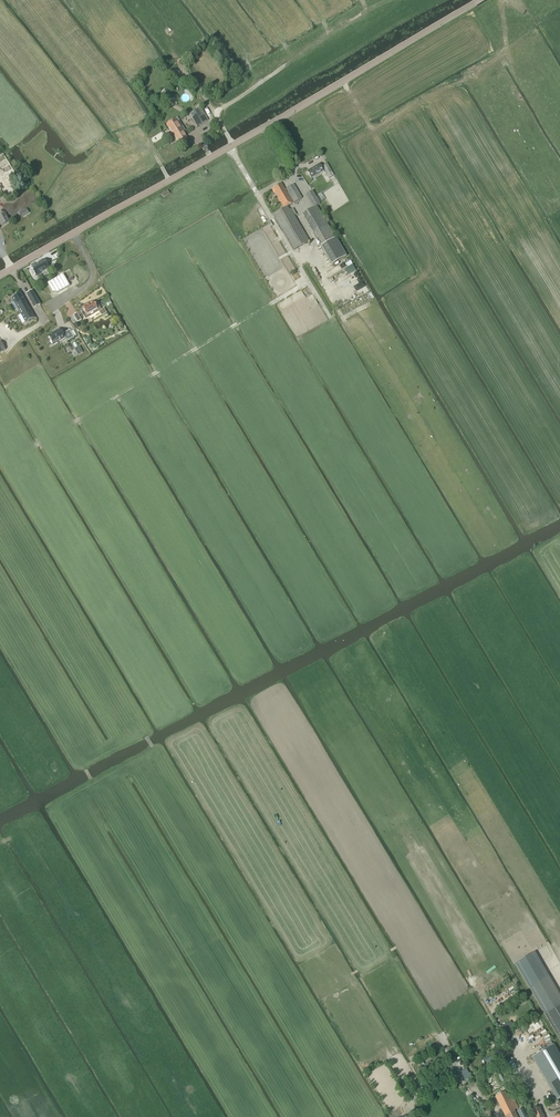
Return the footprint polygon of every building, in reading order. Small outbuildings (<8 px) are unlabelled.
[(166,104),(174,99),(168,90),(160,95),(166,104)] [(196,127),(208,120),(200,108),(189,114),(196,127)] [(175,119),(166,125),(173,135),(172,136),(174,140),(176,140),(179,144),(187,138),(184,133),(185,131),(182,126),(180,127),(175,119)] [(323,171),(319,164),(307,171),(311,179),(323,171)] [(329,178),(334,176),(327,164),(322,166),(329,178)] [(284,209),(287,207),(302,198),(294,185),(286,189),(288,193),(287,194),(281,184),(272,189),(284,208),(284,209)] [(306,195),(314,208),(302,215),(321,247),(336,238),(317,206),(320,204),(312,191),(306,195)] [(309,241),(290,209),(289,210),(287,207),(284,209),(284,208),(273,215),(294,250),(309,241)] [(21,210),(17,212),(19,215),(21,214),(23,218),(27,215),(30,213),(27,209),(22,212),(21,210)] [(1,225),(2,226),(9,221),(5,214),(0,217),(0,226),(1,225)] [(336,238),(321,247),(332,265),(346,257),(336,238)] [(39,273),(48,267),(44,260),(34,265),(35,266),(32,268),(36,276),(40,273),(39,273)] [(57,293),(70,286),(63,274),(47,283),(53,292),(57,293)] [(34,308),(40,305),(32,290),(26,294),(34,308)] [(20,293),(11,298),(14,303),(18,309),(18,310),(27,305),(20,293)] [(82,309),(80,311),(85,320),(98,312),(100,316),(106,312),(103,308),(100,309),(96,302),(94,303),(93,302),(82,308),(82,309)] [(27,305),(18,310),(21,315),(25,322),(25,323),(34,318),(27,305)] [(81,320),(77,313),(73,315),(77,322),(81,320)] [(47,336),(52,344),(64,338),(66,342),(73,338),(69,330),(62,334),(59,329),(47,336)] [(79,346),(74,349),(77,355),(82,352),(79,346)] [(515,964),(559,1040),(559,997),(534,953),(515,964)] [(532,1057),(557,1100),(559,1098),(559,1051),(558,1052),(554,1045),(532,1057)] [(493,1055),(482,1060),(485,1066),(496,1061),(493,1055)] [(422,1066),(420,1066),(422,1070),(432,1065),(430,1061),(424,1064),(423,1063),(421,1064),(422,1066)] [(466,1069),(460,1072),(464,1080),(470,1077),(469,1074),(466,1069)] [(495,1097),(505,1116),(517,1116),(514,1110),(518,1108),(513,1098),(509,1100),(505,1092),(495,1097)] [(517,1111),(520,1116),(527,1116),(522,1108),(517,1111)] [(533,1111),(536,1116),(543,1116),(539,1108),(535,1110),(533,1111)]
